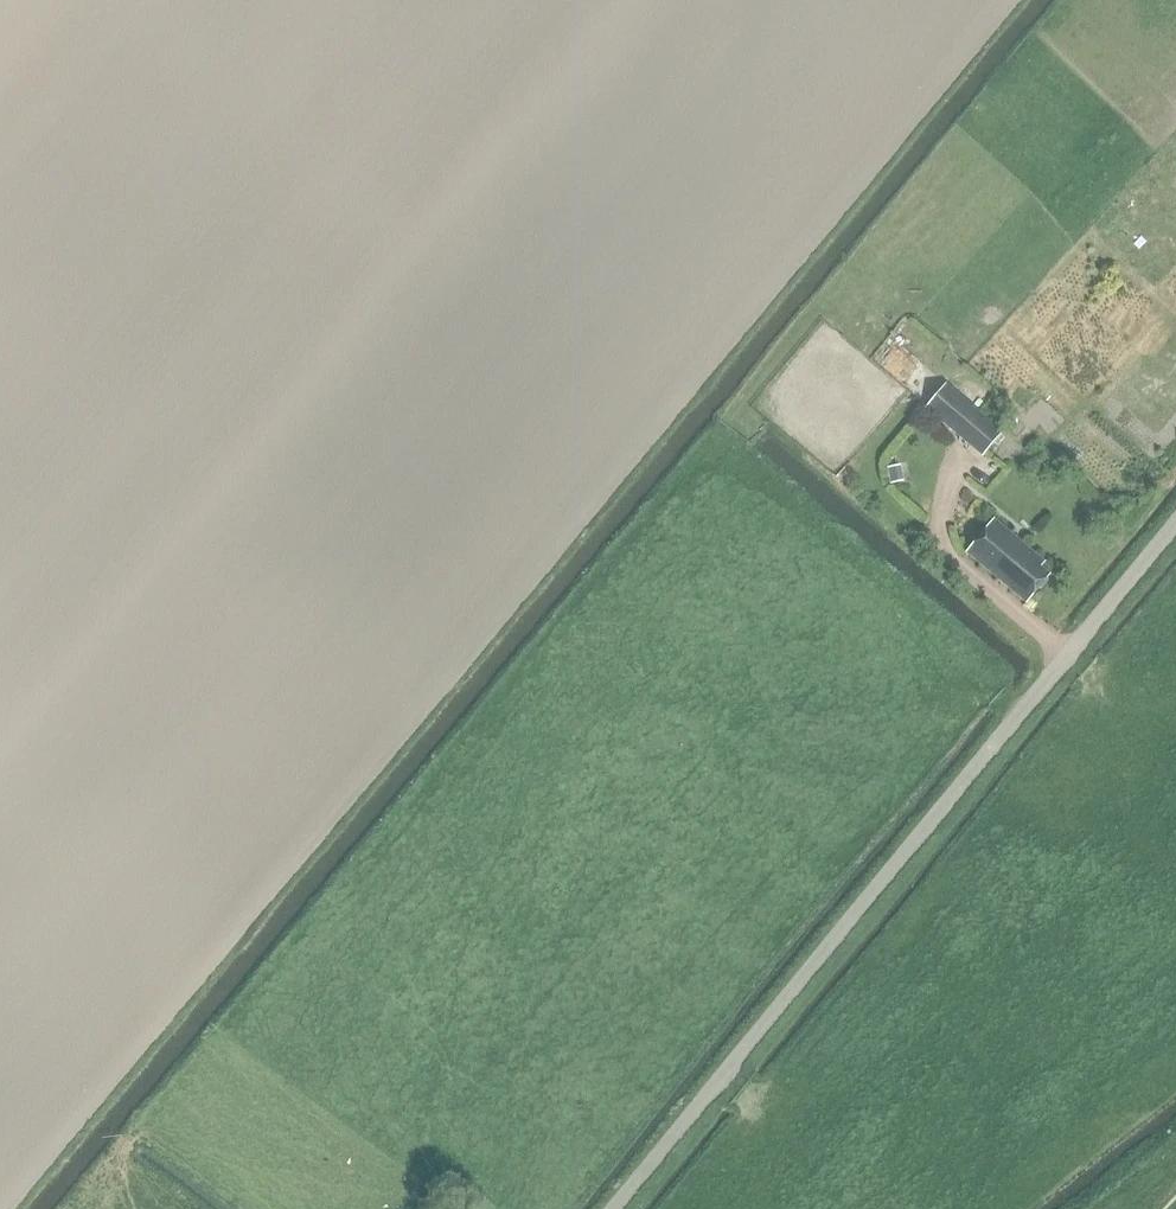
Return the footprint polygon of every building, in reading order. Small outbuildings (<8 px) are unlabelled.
[(1001,432),(944,384),(924,408),(980,456),(1001,432)] [(887,467),(890,483),(904,481),(900,465),(887,467)] [(1046,563),(996,520),(969,551),(1028,601),(1051,575),(1042,567),(1046,563)]
